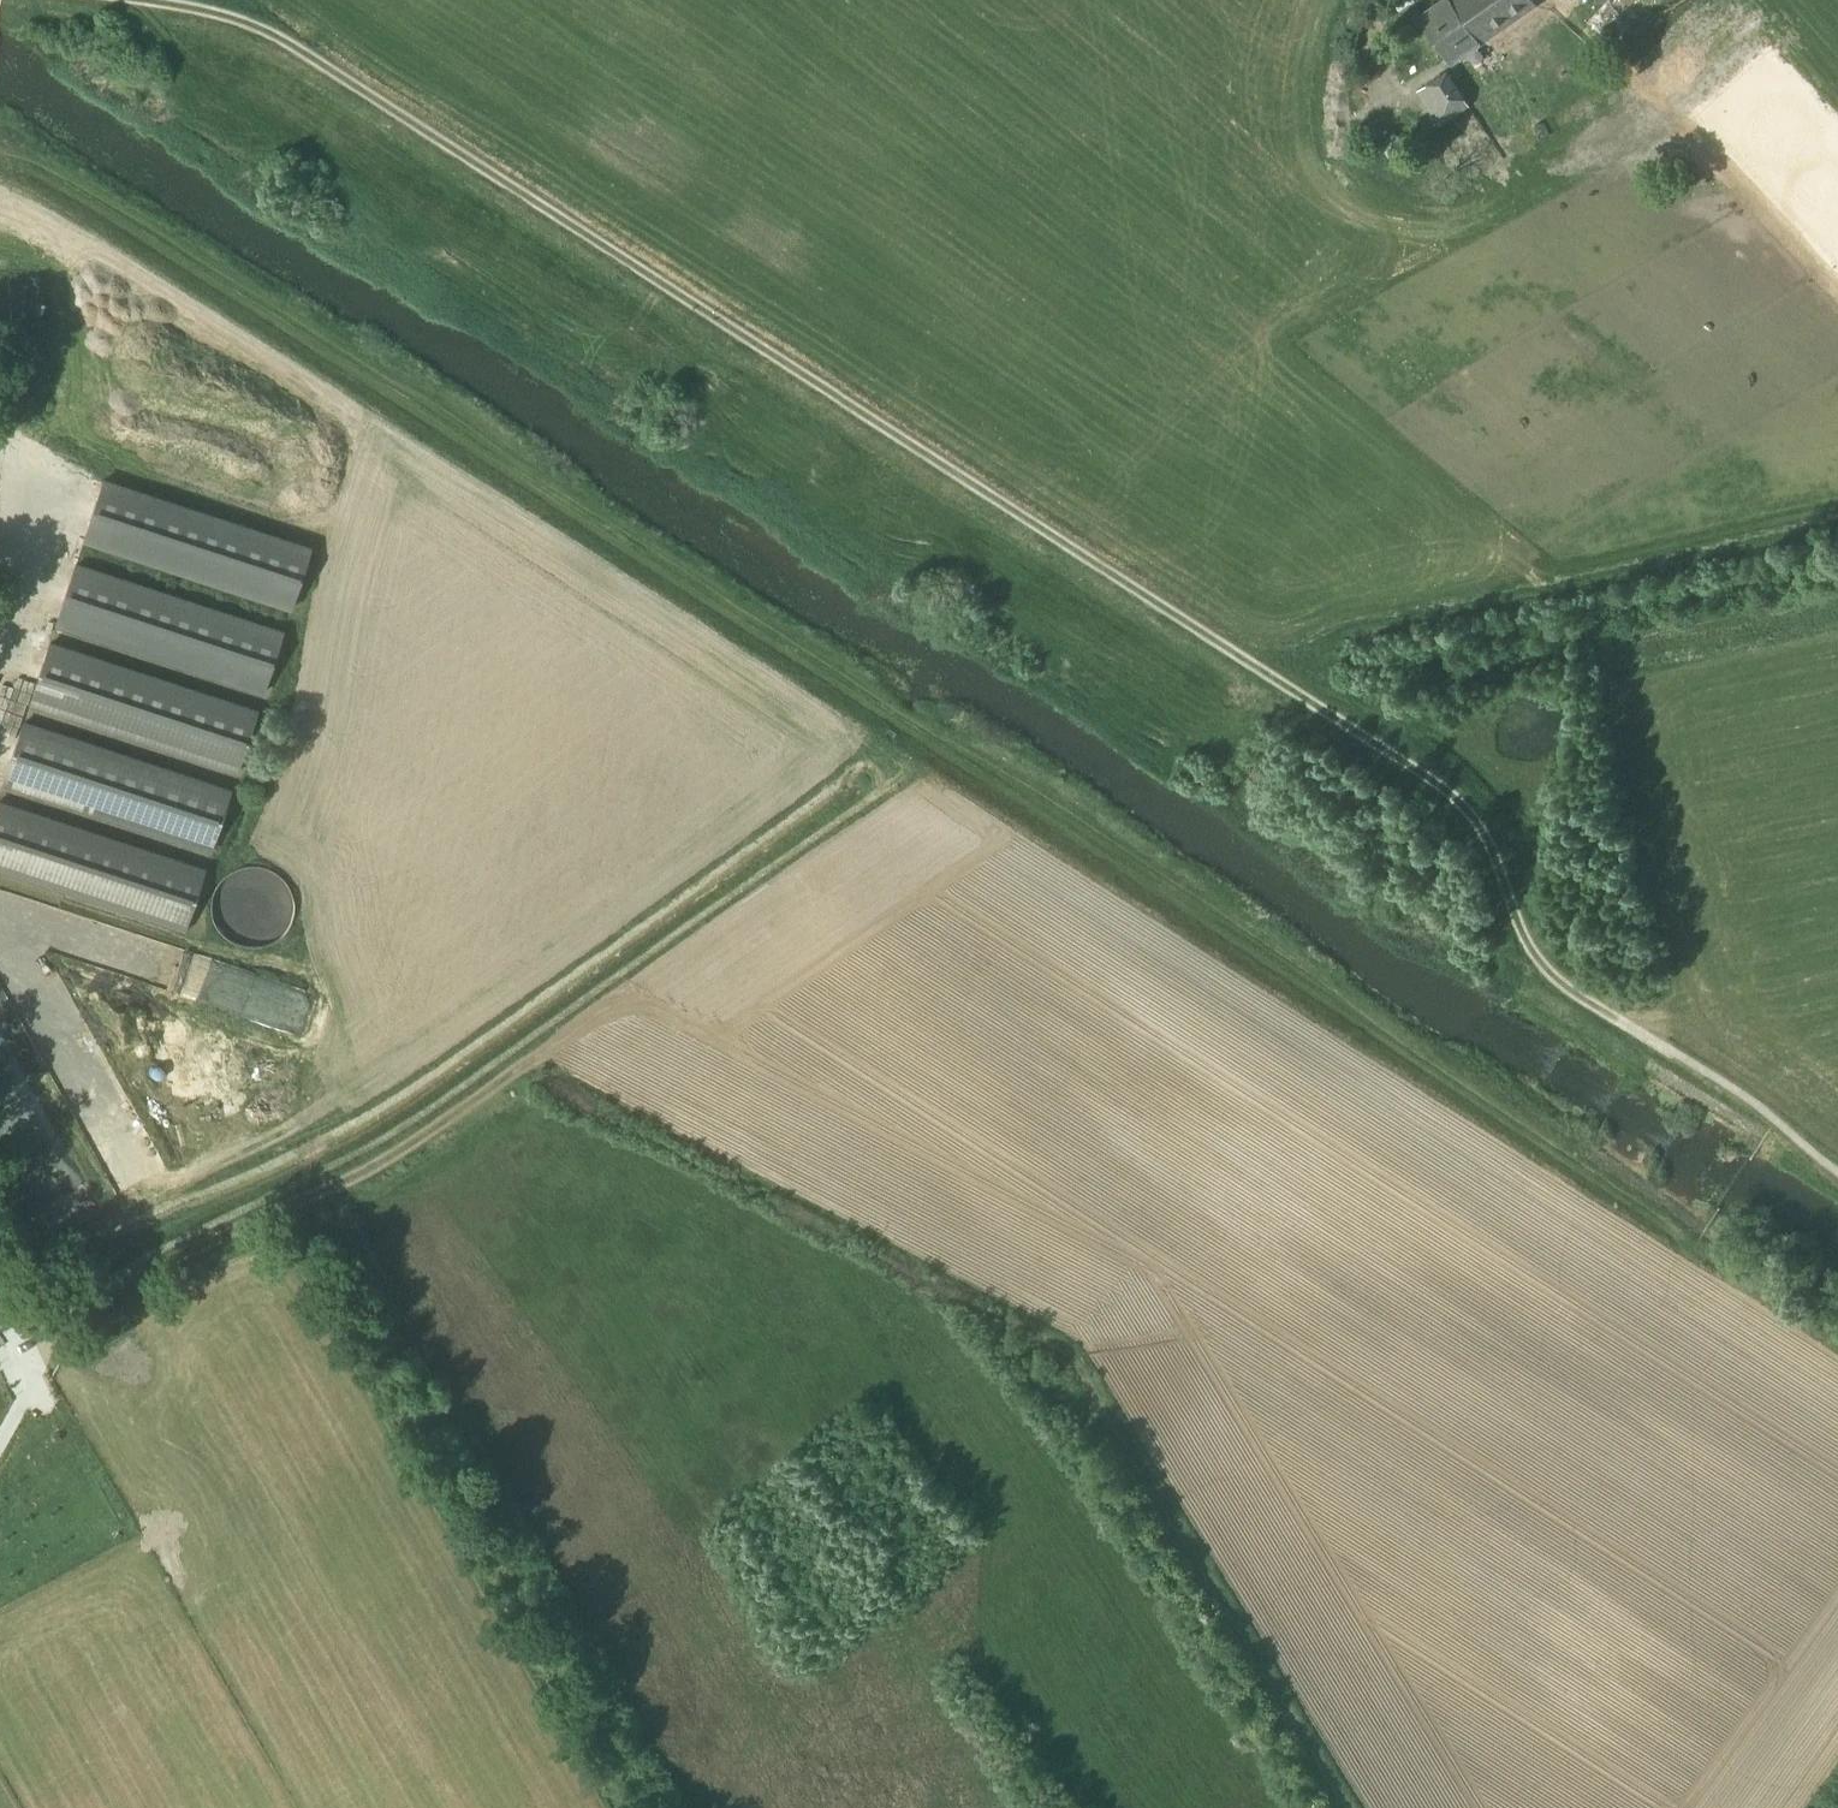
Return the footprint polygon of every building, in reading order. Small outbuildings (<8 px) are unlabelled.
[(1536,6),(1531,0),(1443,0),(1418,17),(1451,64),(1536,6)] [(1440,124),(1468,105),(1446,72),(1418,91),(1440,124)] [(1394,133),(1379,143),(1389,158),(1404,148),(1394,133)] [(310,546),(103,478),(83,541),(290,609),(310,546)] [(75,563),(54,627),(263,696),(284,632),(75,563)] [(236,773),(256,712),(49,644),(29,705),(236,773)] [(230,792),(24,724),(3,785),(210,852),(230,792)] [(183,932),(204,871),(0,803),(0,871),(183,932)] [(126,968),(127,931),(104,930),(103,967),(126,968)]
